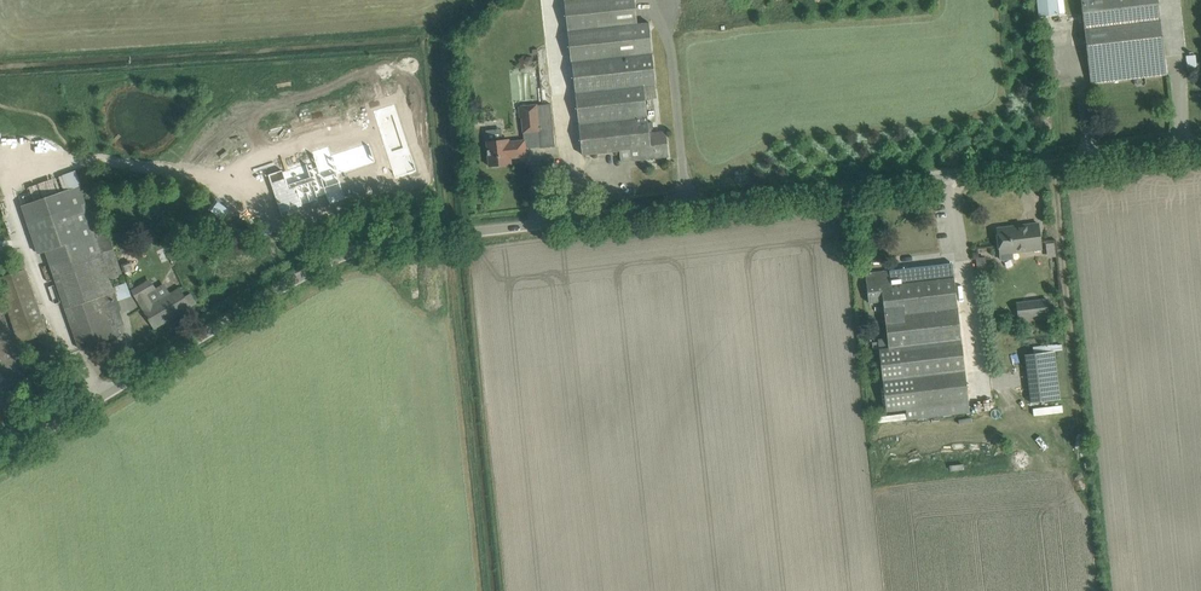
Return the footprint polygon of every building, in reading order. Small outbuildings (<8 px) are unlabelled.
[(635,0),(566,0),(583,155),(640,149),(641,160),(669,156),(666,130),(652,132),(652,129),(654,129),(653,122),(648,122),(646,98),(657,97),(656,84),(649,22),(638,23),(635,0)] [(1039,17),(1059,14),(1057,0),(1037,0),(1039,17)] [(1113,70),(1114,81),(1167,74),(1158,0),(1081,0),(1090,73),(1113,70)] [(1188,67),(1197,66),(1196,54),(1187,54),(1188,67)] [(527,57),(525,62),(527,66),(532,65),(534,61),(531,57),(527,57)] [(390,89),(361,97),(382,148),(406,140),(390,89)] [(551,103),(537,105),(537,104),(521,106),(524,133),(539,131),(540,148),(555,146),(551,103)] [(288,139),(243,158),(265,209),(325,182),(315,162),(342,150),(346,160),(355,156),(338,116),(286,133),(288,139)] [(507,142),(507,139),(487,141),(489,166),(510,164),(509,158),(527,156),(525,140),(507,142)] [(95,230),(85,201),(80,185),(22,205),(39,254),(47,251),(80,349),(120,335),(117,326),(124,324),(119,310),(121,310),(110,279),(122,275),(113,249),(115,248),(107,226),(95,230)] [(1001,261),(1014,259),(1013,254),(1042,250),(1039,223),(997,228),(1001,261)] [(868,234),(855,236),(856,243),(869,241),(868,234)] [(174,258),(186,253),(178,237),(167,242),(174,258)] [(977,270),(987,269),(985,256),(976,257),(977,270)] [(0,268),(0,283),(20,342),(41,335),(48,332),(26,269),(24,270),(21,261),(11,264),(0,268)] [(889,285),(887,274),(891,273),(891,270),(886,270),(886,274),(866,276),(869,302),(883,301),(889,348),(879,349),(887,410),(906,408),(908,420),(971,413),(954,277),(889,285)] [(154,290),(148,281),(132,290),(155,328),(175,316),(173,313),(180,309),(181,312),(191,307),(180,288),(171,293),(165,283),(154,290)] [(1018,323),(1051,318),(1048,298),(1015,302),(1018,323)] [(1030,403),(1061,399),(1055,350),(1024,354),(1030,403)]
